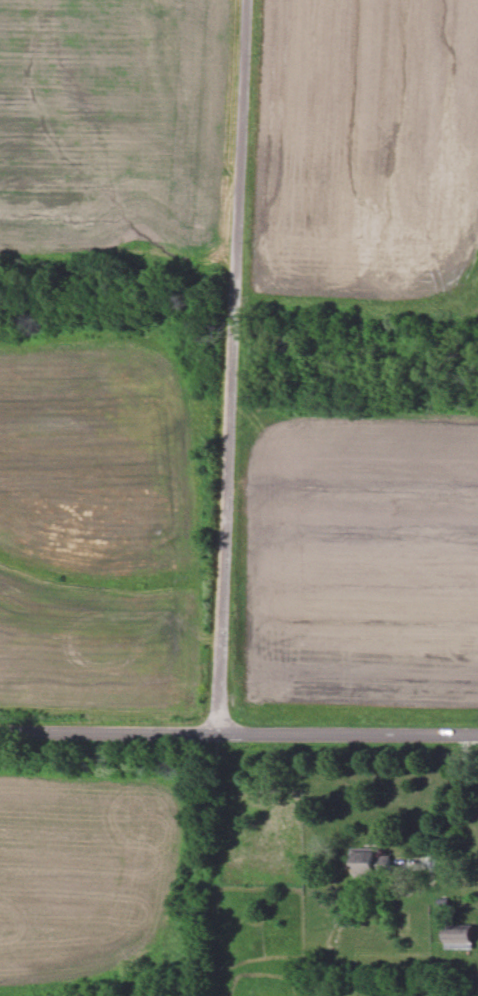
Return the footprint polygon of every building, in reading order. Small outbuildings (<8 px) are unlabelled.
[(357,852),(357,875),(378,874),(378,852),(357,852)] [(474,950),(474,929),(446,929),(446,949),(474,950)]
